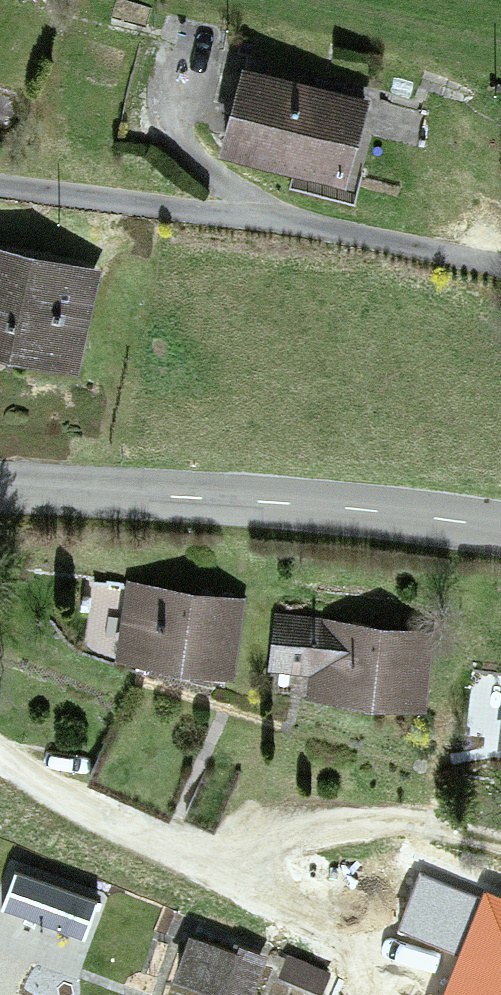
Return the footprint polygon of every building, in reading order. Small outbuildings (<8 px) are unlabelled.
[(361,111),(234,74),(211,153),(338,190),(361,111)] [(0,257),(0,352),(50,369),(78,282),(0,257)] [(227,607),(124,591),(114,660),(216,676),(227,607)] [(425,644),(275,621),(267,673),(298,678),(295,695),(414,713),(425,644)] [(488,902),(451,994),(500,994),(500,908),(488,902)] [(190,938),(176,978),(222,994),(250,994),(261,964),(190,938)]
